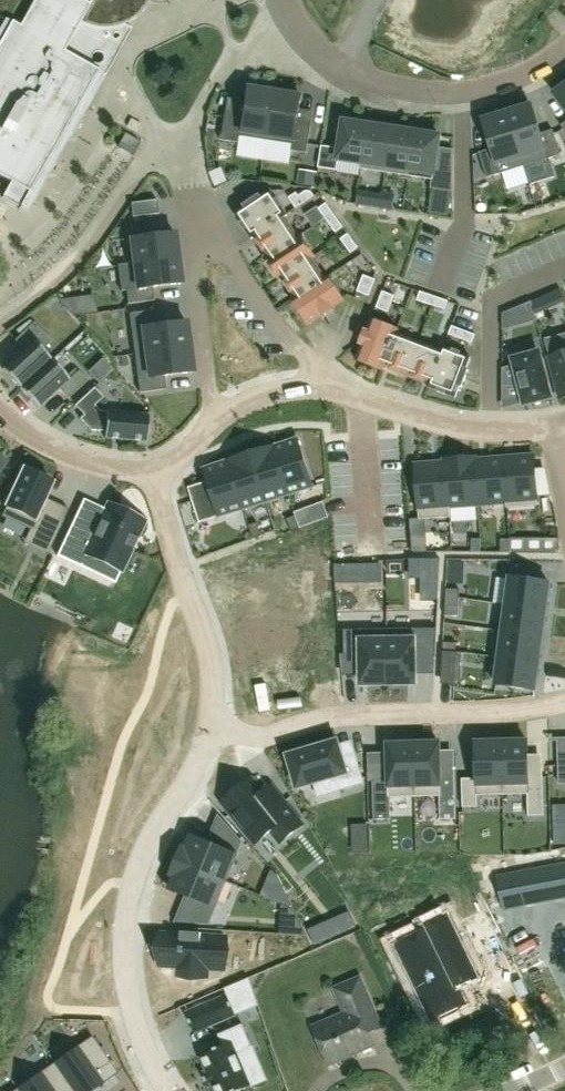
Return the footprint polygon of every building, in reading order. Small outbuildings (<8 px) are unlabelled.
[(89,106),(107,74),(83,61),(93,43),(102,28),(116,27),(124,24),(128,23),(140,15),(149,5),(150,3),(151,0),(0,0),(0,17),(6,20),(0,30),(0,175),(12,182),(8,189),(34,204),(71,137),(72,137),(88,108),(89,106)] [(487,26),(499,0),(421,0),(419,5),(468,27),(472,19),(487,26)] [(427,56),(452,68),(463,45),(438,34),(427,56)] [(242,116),(224,114),(220,140),(239,143),(240,137),(266,141),(274,92),(246,88),(242,116)] [(564,109),(564,88),(555,95),(564,109)] [(291,151),(307,153),(311,127),(297,125),(301,97),(274,92),(266,141),(292,145),(291,151)] [(540,134),(532,106),(507,114),(524,167),(561,155),(553,130),(540,134)] [(524,167),(507,114),(483,121),(492,149),(479,153),(487,178),(524,167)] [(139,131),(142,125),(143,123),(133,117),(131,120),(128,125),(139,131)] [(361,169),(368,125),(344,121),(339,149),(322,146),(318,168),(337,171),(339,160),(361,164),(360,169),(361,169)] [(392,129),(368,125),(361,169),(385,173),(392,129)] [(415,132),(392,129),(385,173),(409,176),(415,132)] [(415,132),(409,176),(432,180),(430,189),(453,192),(453,150),(438,148),(440,136),(439,136),(415,132)] [(251,239),(254,237),(285,217),(287,215),(271,191),(260,198),(259,196),(244,206),(245,208),(235,215),(251,239)] [(312,192),(307,191),(299,197),(303,204),(315,197),(312,192)] [(296,209),(303,204),(299,197),(297,194),(289,198),(296,209)] [(159,214),(157,200),(131,204),(133,217),(159,214)] [(326,219),(333,214),(326,204),(324,206),(319,209),(326,219)] [(333,214),(326,219),(336,233),(343,228),(333,214)] [(297,237),(297,236),(285,217),(254,237),(266,256),(297,237)] [(175,233),(130,239),(134,263),(134,264),(178,258),(175,233)] [(281,281),(282,280),(312,259),(312,260),(315,258),(300,234),(297,236),(297,237),(266,256),(265,257),(264,256),(263,257),(280,282),(281,282),(281,281)] [(348,234),(341,240),(351,253),(358,248),(348,234)] [(128,264),(118,265),(121,291),(126,290),(128,304),(154,300),(152,287),(181,283),(178,258),(134,264),(134,263),(128,264)] [(295,298),(325,278),(312,260),(312,259),(282,280),(283,280),(295,298)] [(328,276),(325,278),(295,298),(292,300),(307,324),(321,315),(322,316),(334,308),(333,307),(343,300),(328,276)] [(364,276),(361,284),(373,288),(376,280),(364,276)] [(373,288),(361,284),(358,292),(369,297),(373,288)] [(380,300),(392,305),(395,296),(383,292),(380,300)] [(434,306),(437,298),(421,292),(418,301),(434,306)] [(437,298),(434,306),(446,310),(449,302),(437,298)] [(392,305),(380,300),(377,308),(389,313),(392,305)] [(503,314),(503,330),(537,322),(532,302),(503,314)] [(186,322),(157,326),(155,310),(129,314),(134,354),(190,347),(186,322)] [(382,370),(383,367),(397,333),(398,330),(371,320),(366,331),(365,331),(360,344),(361,345),(355,360),(382,370)] [(20,389),(51,360),(42,350),(52,341),(34,322),(15,340),(24,350),(2,369),(20,389)] [(461,339),(464,331),(452,327),(449,335),(461,339)] [(464,331),(461,339),(473,344),(476,335),(464,331)] [(397,333),(383,367),(406,376),(420,342),(397,333)] [(544,340),(548,358),(551,357),(561,398),(564,397),(564,334),(544,340)] [(406,376),(429,384),(442,350),(420,342),(406,376)] [(139,393),(166,390),(164,376),(193,372),(190,347),(134,354),(139,393)] [(444,347),(442,350),(429,384),(428,387),(455,398),(461,383),(463,384),(469,370),(466,369),(471,358),(444,347)] [(503,368),(503,387),(520,387),(525,405),(551,398),(539,353),(513,360),(515,365),(503,368)] [(51,360),(20,389),(38,408),(59,388),(68,398),(88,380),(79,370),(69,379),(51,360)] [(80,418),(90,430),(105,431),(105,438),(146,441),(149,415),(100,411),(95,405),(104,397),(94,387),(74,405),(83,415),(80,418)] [(298,438),(274,446),(289,494),(313,486),(298,438)] [(274,446),(251,453),(266,501),(289,494),(274,446)] [(251,453),(228,460),(243,508),(266,501),(251,453)] [(537,455),(506,458),(509,502),(507,502),(508,509),(541,506),(537,455)] [(476,456),(447,458),(447,462),(451,506),(453,506),(480,504),(476,460),(476,456)] [(506,458),(476,460),(480,504),(507,502),(509,502),(506,458)] [(213,494),(193,500),(200,522),(243,508),(228,460),(204,468),(213,494)] [(447,462),(416,464),(419,509),(420,521),(453,518),(453,506),(451,506),(447,462)] [(25,466),(2,516),(54,540),(68,509),(46,499),(55,480),(25,466)] [(75,513),(61,547),(119,572),(147,509),(110,493),(98,523),(75,513)] [(304,508),(294,512),(295,515),(300,527),(309,524),(304,508)] [(295,515),(287,518),(292,530),(300,527),(295,515)] [(257,523),(249,526),(253,537),(261,534),(257,523)] [(480,538),(471,537),(471,551),(480,551),(480,538)] [(510,537),(510,538),(510,551),(526,551),(526,537),(510,537)] [(510,551),(510,538),(501,538),(500,551),(510,551)] [(440,558),(440,557),(409,558),(409,578),(420,578),(421,600),(437,600),(440,558)] [(383,562),(337,563),(335,563),(335,582),(383,581),(383,562)] [(511,578),(507,605),(546,610),(550,583),(511,578)] [(446,598),(459,599),(460,589),(446,589),(446,598)] [(459,599),(446,598),(445,607),(449,607),(459,607),(459,599)] [(543,636),(546,610),(507,605),(504,631),(543,636)] [(445,615),(458,616),(459,607),(449,607),(445,607),(445,615)] [(346,629),(346,657),(361,657),(361,685),(389,685),(389,632),(361,632),(361,629),(346,629)] [(389,632),(389,685),(416,685),(416,657),(436,657),(439,629),(416,629),(416,632),(389,632)] [(504,631),(500,658),(539,663),(543,636),(504,631)] [(443,652),(457,652),(457,643),(443,643),(443,652)] [(456,661),(457,652),(443,652),(443,661),(456,661)] [(535,690),(539,663),(500,658),(497,685),(535,690)] [(387,780),(373,780),(374,819),(391,818),(390,796),(414,796),(413,742),(406,742),(406,739),(392,740),(392,742),(386,743),(387,780)] [(419,742),(413,742),(414,796),(440,795),(440,819),(456,818),(455,779),(440,780),(439,741),(432,741),(432,739),(418,739),(419,742)] [(475,779),(462,779),(463,807),(478,807),(478,794),(502,794),(500,739),(474,740),(475,779)] [(527,739),(500,739),(502,794),(528,793),(528,815),(544,815),(544,776),(528,776),(527,739)] [(335,776),(339,790),(364,783),(355,754),(342,758),(338,743),(337,741),(288,755),(297,788),(313,783),(335,776)] [(303,825),(282,800),(271,786),(262,794),(250,780),(223,801),(257,843),(272,831),(281,843),(292,834),(303,825)] [(177,858),(227,879),(242,842),(219,816),(210,839),(189,830),(177,858)] [(351,822),(352,851),(369,851),(367,822),(351,822)] [(554,827),(554,846),(564,845),(564,826),(554,827)] [(165,887),(186,895),(176,921),(209,923),(227,879),(177,858),(165,887)] [(497,877),(502,902),(503,909),(564,897),(564,864),(558,866),(497,877)] [(349,912),(329,921),(309,929),(316,946),(336,937),(356,928),(349,912)] [(411,937),(395,945),(405,966),(432,1021),(467,1004),(458,987),(478,978),(473,968),(448,916),(422,929),(423,931),(411,937)] [(165,933),(163,964),(181,965),(180,973),(210,975),(210,966),(228,967),(229,936),(165,933)] [(313,1028),(320,1044),(329,1064),(373,1045),(367,1031),(380,1026),(359,979),(336,989),(346,1014),(313,1028)] [(227,995),(187,1013),(196,1033),(236,1015),(227,995)] [(200,1057),(206,1071),(202,1072),(209,1089),(213,1087),(215,1090),(239,1090),(252,1085),(238,1053),(253,1047),(243,1024),(218,1034),(224,1047),(200,1057)] [(53,1063),(73,1090),(92,1090),(117,1073),(91,1036),(53,1063)] [(53,1063),(16,1089),(18,1090),(73,1090),(53,1063)]
